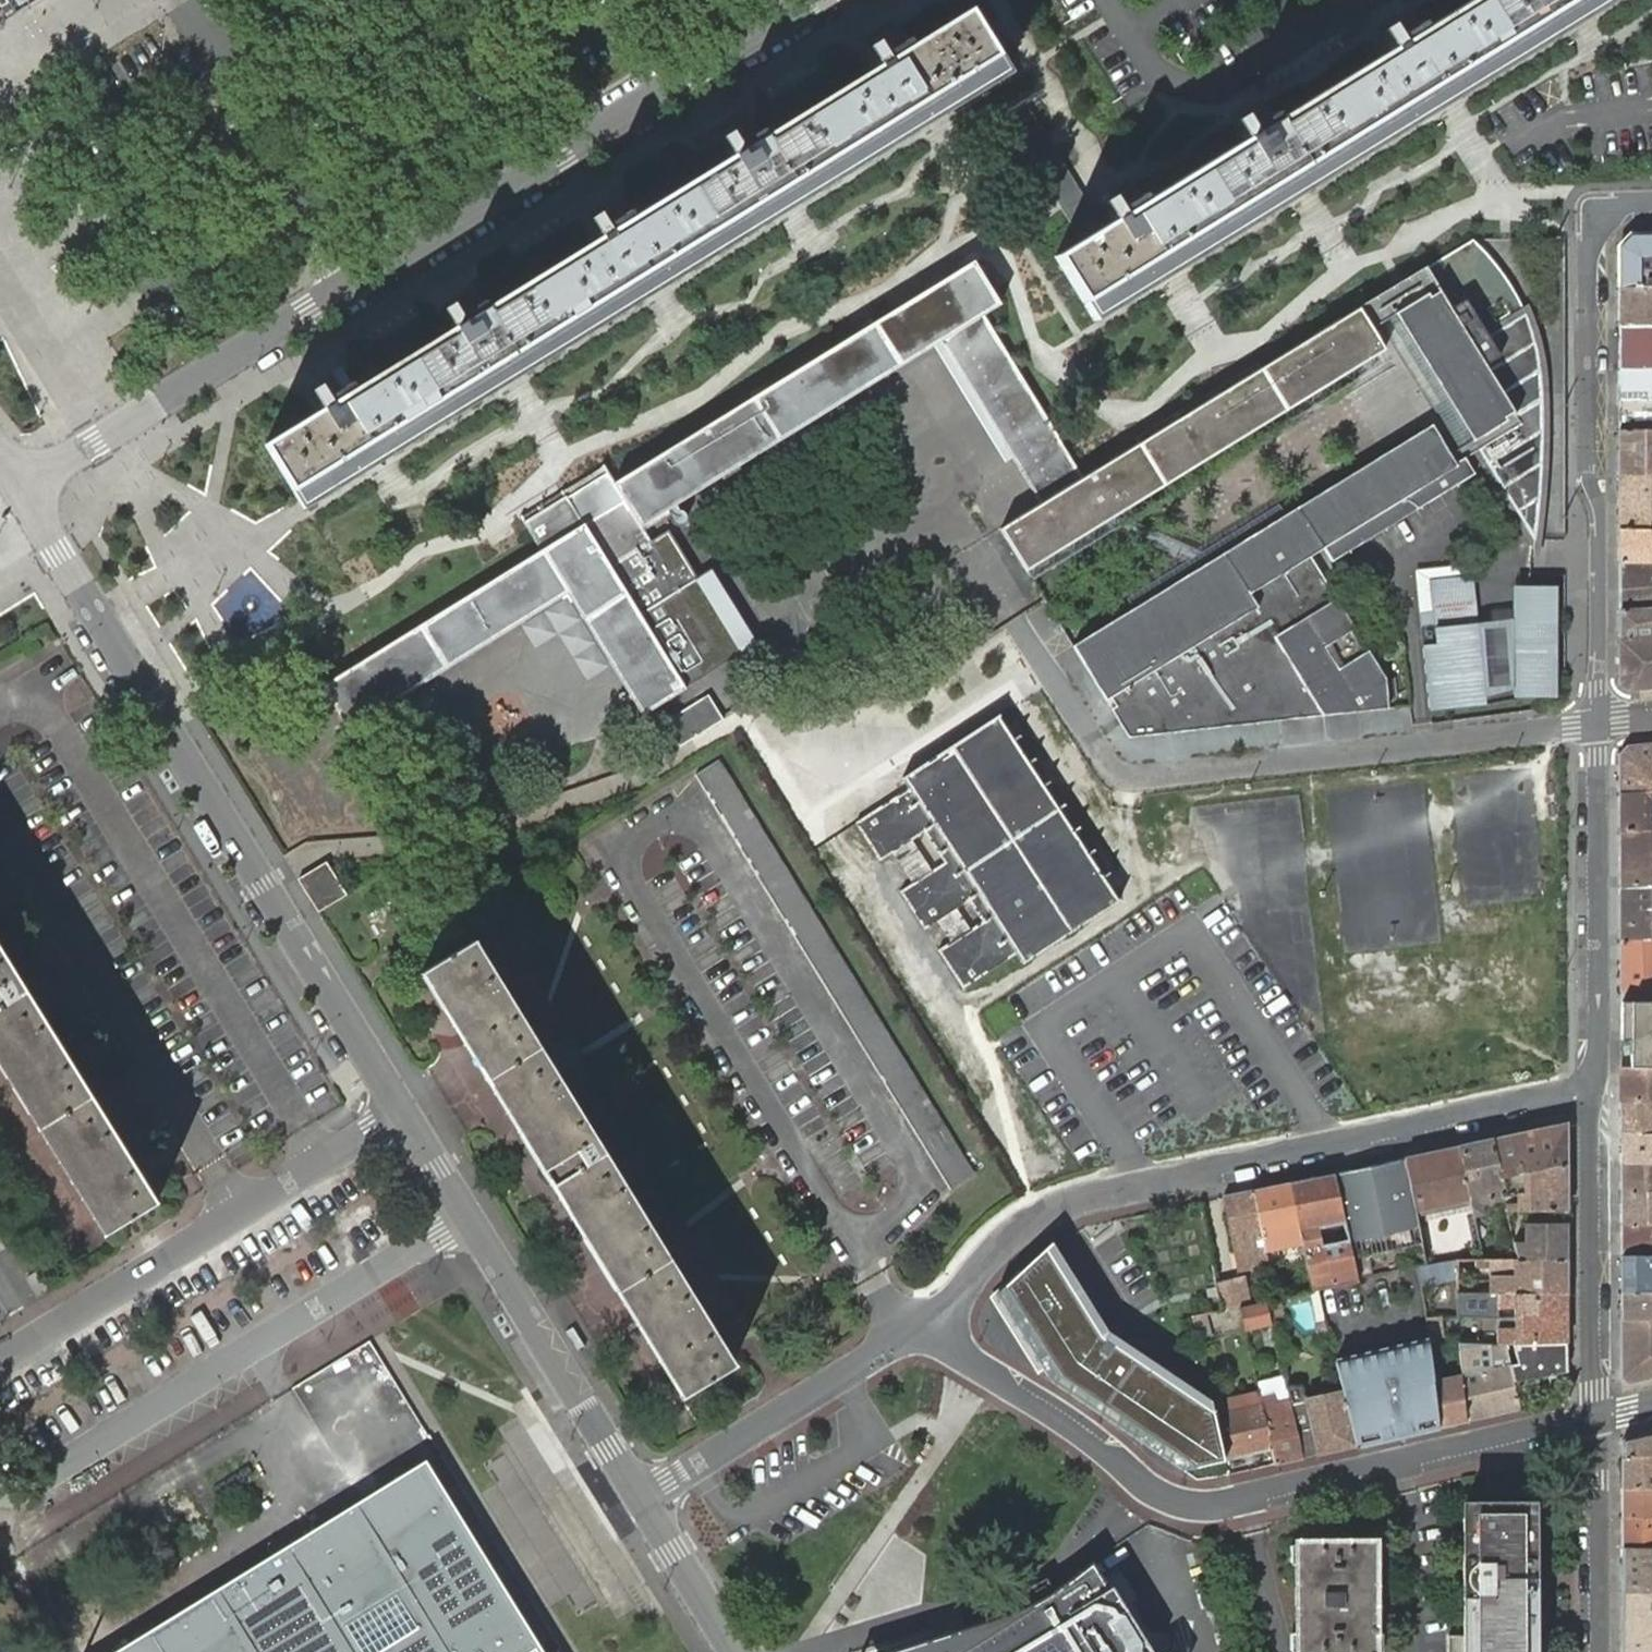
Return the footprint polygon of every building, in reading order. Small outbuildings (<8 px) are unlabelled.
[(1094,319),(1612,0),(1471,0),(1422,31),(1390,50),(1276,121),(1244,140),(1145,201),(1113,221),(1055,257),(1094,319)] [(299,497),(305,506),(1006,73),(967,11),(910,48),(879,67),(765,137),(732,158),(633,219),(600,239),(486,309),(454,329),(356,389),(323,409),(317,413),(267,444),(299,497)] [(1415,19),(1383,39),(1390,50),(1422,31),(1415,19)] [(902,36),(871,55),(879,67),(910,48),(902,36)] [(1269,110),(1237,129),(1244,140),(1276,121),(1269,110)] [(757,125),(724,145),(732,158),(765,137),(757,125)] [(1138,189),(1105,209),(1113,221),(1145,201),(1138,189)] [(625,206),(593,226),(600,239),(633,219),(625,206)] [(1618,288),(1651,288),(1651,234),(1630,234),(1618,246),(1618,288)] [(1403,282),(1358,308),(1371,328),(1371,329),(1379,323),(1395,314),(1473,441),(1478,450),(1535,543),(1540,512),(1543,483),(1546,426),(1545,408),(1544,392),(1544,389),(1541,375),(1539,358),(1534,336),(1524,307),(1495,262),(1486,252),(1474,240),(1403,282)] [(543,510),(525,522),(543,551),(328,682),(323,686),(349,728),(568,593),(642,714),(645,713),(684,688),(610,566),(650,541),(640,526),(721,476),(723,480),(742,468),(739,464),(940,340),(1040,503),(1000,528),(1026,570),(1102,524),(1106,521),(1109,524),(1122,516),(1128,513),(1126,509),(1384,350),(1371,329),(1371,328),(1358,308),(1341,319),(1313,336),(1261,368),(1258,363),(1136,438),(1139,444),(1098,468),(1090,473),(1082,478),(982,314),(999,305),(973,262),(926,292),(874,323),(871,318),(750,393),(754,398),(614,483),(607,472),(567,498),(571,505),(549,519),(543,510)] [(1618,288),(1618,325),(1643,325),(1651,324),(1651,288),(1618,288)] [(479,297),(447,317),(454,329),(486,309),(479,297)] [(1473,441),(1395,314),(1379,323),(1457,451),(1473,441)] [(1618,325),(1619,370),(1651,369),(1651,325),(1643,325),(1618,325)] [(1619,370),(1619,400),(1640,400),(1651,400),(1651,369),(1619,370)] [(348,377),(316,397),(323,409),(356,389),(348,377)] [(1618,430),(1649,430),(1651,430),(1651,400),(1640,400),(1619,400),(1618,430)] [(1199,568),(1071,647),(1105,703),(1112,699),(1117,706),(1110,710),(1126,737),(1388,710),(1387,678),(1369,651),(1366,653),(1353,631),(1356,630),(1337,599),(1333,601),(1330,596),(1334,594),(1311,557),(1324,549),(1332,561),(1475,475),(1464,458),(1478,450),(1473,441),(1457,451),(1451,455),(1433,425),(1357,471),(1215,559),(1199,568)] [(1618,475),(1651,475),(1651,430),(1649,430),(1618,430),(1618,475)] [(584,477),(562,490),(567,498),(607,472),(603,465),(584,477)] [(1618,475),(1618,530),(1651,529),(1651,475),(1618,475)] [(1006,488),(1020,508),(1034,498),(1020,478),(1006,488)] [(562,490),(521,516),(525,522),(543,510),(549,519),(571,505),(567,498),(562,490)] [(1215,559),(1122,516),(1109,524),(1106,521),(1102,524),(1199,568),(1215,559)] [(1618,530),(1619,562),(1651,562),(1651,529),(1618,530)] [(1619,562),(1619,610),(1618,612),(1651,609),(1651,562),(1619,562)] [(1473,575),(1429,580),(1432,610),(1419,612),(1429,710),(1486,704),(1485,696),(1477,621),(1473,575)] [(1557,585),(1514,585),(1515,618),(1515,688),(1515,698),(1558,698),(1557,585)] [(1618,612),(1618,639),(1651,636),(1651,609),(1618,612)] [(1515,618),(1477,621),(1485,696),(1515,688),(1515,618)] [(1651,688),(1651,636),(1618,639),(1619,684),(1626,691),(1651,688)] [(676,747),(720,718),(705,694),(660,722),(676,747)] [(970,928),(951,942),(938,950),(964,988),(1018,952),(1024,963),(1118,901),(997,715),(903,777),(910,786),(856,822),(880,860),(892,852),(912,839),(924,832),(944,862),(932,870),(912,883),(900,891),(925,929),(937,921),(957,908),(970,928)] [(1627,747),(1619,754),(1619,794),(1651,791),(1651,744),(1627,747)] [(718,761),(695,775),(695,776),(950,1189),(973,1175),(718,761)] [(1619,794),(1619,832),(1651,829),(1651,791),(1619,794)] [(1619,832),(1619,887),(1651,884),(1651,829),(1619,832)] [(912,839),(892,852),(912,883),(932,870),(912,839)] [(298,879),(318,911),(346,894),(326,861),(298,879)] [(1619,887),(1620,943),(1651,939),(1651,884),(1619,887)] [(583,1051),(636,1023),(573,905),(520,933),(583,1051)] [(937,921),(951,942),(970,928),(957,908),(937,921)] [(421,971),(487,1078),(539,1046),(483,956),(473,939),(421,971)] [(1620,943),(1620,991),(1651,988),(1651,939),(1620,943)] [(27,990),(7,958),(0,947),(0,1006),(27,990)] [(1620,991),(1620,1002),(1651,1002),(1651,988),(1620,991)] [(39,1127),(91,1095),(72,1063),(57,1039),(27,990),(0,1006),(0,1065),(39,1127)] [(1620,1002),(1620,1038),(1620,1067),(1651,1067),(1651,1002),(1620,1002)] [(551,1184),(604,1151),(539,1046),(487,1078),(551,1184)] [(665,1163),(704,1143),(661,1059),(622,1078),(665,1163)] [(1620,1067),(1620,1101),(1651,1100),(1651,1067),(1620,1067)] [(465,1133),(492,1118),(476,1091),(450,1106),(465,1133)] [(91,1095),(39,1127),(104,1234),(117,1226),(157,1201),(148,1185),(137,1169),(123,1145),(91,1095)] [(1620,1101),(1620,1134),(1651,1133),(1651,1100),(1620,1101)] [(1491,1139),(1499,1177),(1566,1163),(1565,1124),(1491,1139)] [(1620,1134),(1621,1162),(1651,1162),(1651,1133),(1620,1134)] [(1503,1197),(1499,1177),(1491,1139),(1459,1146),(1470,1198),(1473,1214),(1478,1213),(1480,1212),(1479,1206),(1478,1202),(1484,1201),(1503,1197)] [(1470,1198),(1459,1146),(1405,1158),(1416,1209),(1440,1204),(1447,1202),(1459,1200),(1470,1198)] [(616,1289),(668,1256),(604,1151),(551,1184),(616,1289)] [(1426,1264),(1416,1209),(1405,1158),(1334,1173),(1356,1278),(1416,1266),(1426,1264)] [(1621,1162),(1621,1191),(1651,1191),(1651,1162),(1621,1162)] [(1566,1209),(1566,1163),(1517,1174),(1521,1193),(1514,1194),(1516,1203),(1504,1203),(1506,1210),(1566,1209)] [(1356,1280),(1356,1278),(1334,1173),(1289,1182),(1302,1242),(1313,1289),(1318,1288),(1346,1283),(1356,1280)] [(689,1201),(738,1316),(796,1291),(746,1176),(689,1201)] [(1302,1242),(1289,1182),(1253,1190),(1265,1248),(1302,1242)] [(1268,1263),(1265,1248),(1253,1190),(1225,1196),(1238,1264),(1251,1261),(1251,1267),(1268,1263)] [(1621,1191),(1621,1224),(1651,1224),(1651,1191),(1621,1191)] [(1517,1232),(1511,1233),(1518,1259),(1525,1259),(1566,1258),(1566,1222),(1525,1223),(1525,1230),(1517,1232)] [(1621,1224),(1621,1255),(1651,1255),(1651,1224),(1621,1224)] [(1048,1244),(988,1298),(1036,1379),(1178,1469),(1225,1460),(1210,1402),(1177,1380),(1104,1332),(1048,1244)] [(1621,1255),(1621,1292),(1651,1292),(1651,1255),(1621,1255)] [(723,1348),(668,1256),(616,1289),(681,1396),(721,1372),(733,1364),(723,1348)] [(1525,1259),(1518,1259),(1514,1259),(1489,1259),(1483,1259),(1481,1259),(1481,1271),(1489,1271),(1490,1276),(1489,1293),(1566,1293),(1566,1258),(1525,1259)] [(1420,1284),(1456,1277),(1457,1259),(1446,1261),(1426,1264),(1416,1266),(1420,1284)] [(1214,1282),(1220,1309),(1220,1311),(1238,1307),(1249,1304),(1243,1275),(1214,1282)] [(1621,1292),(1621,1319),(1651,1319),(1651,1292),(1621,1292)] [(1567,1317),(1566,1293),(1489,1293),(1482,1293),(1483,1308),(1515,1307),(1515,1317),(1567,1317)] [(1271,1324),(1266,1302),(1239,1308),(1244,1330),(1258,1326),(1265,1325),(1271,1324)] [(1205,1317),(1192,1320),(1196,1339),(1209,1335),(1205,1317)] [(1567,1341),(1567,1317),(1515,1317),(1514,1327),(1498,1327),(1497,1344),(1563,1341),(1566,1341),(1567,1341)] [(1621,1319),(1622,1378),(1627,1384),(1651,1378),(1651,1319),(1621,1319)] [(1349,1415),(1355,1446),(1439,1426),(1433,1375),(1431,1361),(1429,1343),(1429,1340),(1334,1361),(1341,1393),(1346,1416),(1349,1415)] [(1567,1369),(1567,1341),(1566,1341),(1563,1341),(1497,1344),(1456,1341),(1460,1369),(1466,1420),(1520,1408),(1513,1380),(1567,1369)] [(1439,1342),(1429,1343),(1431,1361),(1442,1359),(1439,1342)] [(1466,1420),(1460,1369),(1433,1375),(1439,1426),(1466,1420)] [(1280,1391),(1277,1377),(1256,1382),(1258,1393),(1259,1397),(1273,1393),(1280,1391)] [(1225,1460),(1272,1449),(1261,1402),(1259,1397),(1258,1393),(1210,1402),(1225,1460)] [(1275,1464),(1303,1458),(1290,1405),(1289,1400),(1276,1403),(1274,1396),(1273,1393),(1259,1397),(1261,1402),(1272,1449),(1274,1462),(1275,1464)] [(1276,1403),(1289,1400),(1287,1393),(1274,1396),(1276,1403)] [(1317,1455),(1355,1446),(1349,1415),(1346,1416),(1341,1393),(1304,1402),(1290,1405),(1303,1458),(1317,1455)] [(1622,1457),(1651,1454),(1651,1433),(1623,1440),(1622,1441),(1622,1457)] [(1622,1487),(1651,1487),(1651,1454),(1622,1457),(1622,1487)] [(117,1651),(542,1651),(425,1462),(117,1651)] [(1622,1517),(1651,1517),(1651,1487),(1622,1487),(1622,1517)] [(1533,1630),(1533,1619),(1533,1588),(1533,1563),(1532,1503),(1464,1503),(1464,1634),(1448,1634),(1448,1651),(1533,1651),(1533,1630)] [(1622,1546),(1651,1547),(1651,1517),(1622,1517),(1622,1546)] [(1375,1614),(1374,1539),(1331,1540),(1295,1540),(1296,1591),(1296,1605),(1296,1630),(1297,1651),(1375,1651),(1375,1614)] [(1622,1591),(1651,1591),(1651,1547),(1622,1546),(1622,1591)] [(1111,1584),(1107,1587),(1091,1563),(1042,1599),(1012,1613),(887,1651),(1152,1651),(1111,1584)] [(1622,1651),(1651,1651),(1651,1591),(1622,1591),(1622,1651)]
